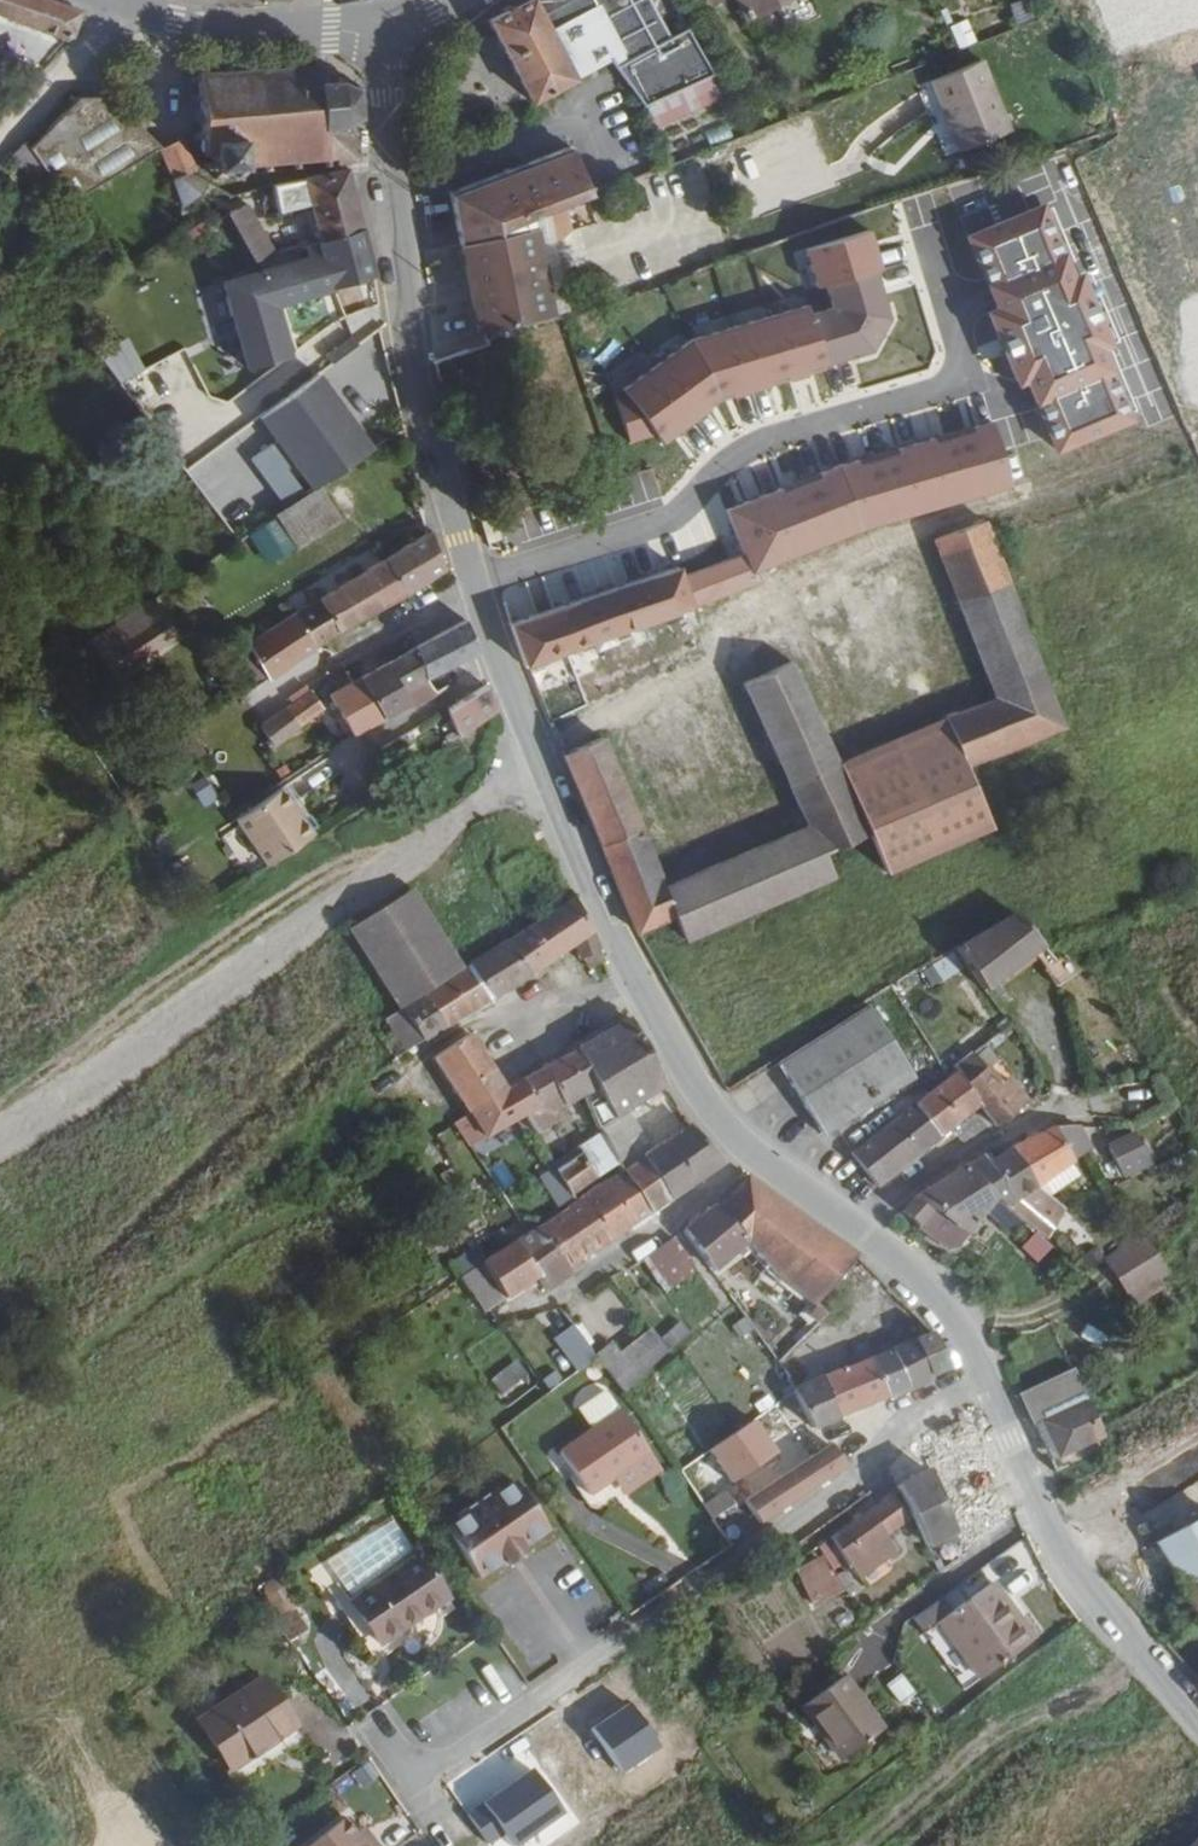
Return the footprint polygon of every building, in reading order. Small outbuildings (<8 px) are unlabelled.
[(75,11),(39,0),(0,0),(0,18),(60,40),(64,38),(75,11)] [(494,16),(536,97),(579,76),(554,27),(541,0),(525,0),(520,3),(494,16)] [(665,0),(541,0),(554,27),(599,4),(627,59),(619,65),(644,106),(649,104),(720,72),(725,70),(697,20),(680,29),(665,0)] [(754,9),(772,0),(749,0),(754,9)] [(948,26),(959,50),(975,42),(965,19),(948,26)] [(982,59),(935,79),(964,149),(1011,129),(982,59)] [(210,163),(198,164),(199,170),(211,170),(212,181),(218,180),(218,170),(234,169),(233,179),(240,178),(240,168),(246,167),(246,165),(260,164),(260,172),(265,172),(265,164),(289,162),(289,170),(294,170),(295,162),(319,160),(319,167),(325,167),(325,163),(345,162),(352,155),(350,124),(356,123),(356,116),(352,116),(353,96),(356,93),(352,87),(348,92),(337,87),(337,82),(332,82),(332,87),(322,87),(320,72),(316,73),(316,67),(311,68),(311,72),(288,74),(288,69),(283,69),(283,74),(259,75),(259,70),(253,70),(253,75),(228,76),(228,72),(224,72),(223,77),(201,79),(200,73),(195,73),(195,81),(189,81),(190,87),(196,87),(196,97),(191,97),(192,104),(198,103),(201,138),(199,138),(200,155),(210,155),(210,163)] [(729,93),(720,72),(649,104),(657,125),(729,93)] [(77,98),(73,101),(87,123),(112,105),(102,97),(77,98)] [(87,123),(73,101),(31,153),(49,180),(69,211),(157,149),(112,105),(87,123)] [(454,191),(463,240),(504,230),(503,228),(534,218),(596,193),(574,138),(454,191)] [(173,139),(157,149),(171,182),(188,173),(173,139)] [(31,153),(26,145),(13,159),(34,190),(49,180),(31,153)] [(294,183),(303,208),(310,206),(346,195),(340,172),(294,183)] [(188,173),(171,182),(182,208),(195,202),(204,186),(188,173)] [(346,195),(310,206),(317,233),(319,243),(356,231),(346,195)] [(1053,197),(971,230),(1001,305),(995,308),(1026,381),(1036,377),(1065,444),(1138,415),(1133,404),(1138,401),(1112,342),(1123,337),(1094,263),(1085,266),(1077,248),(1073,250),(1053,197)] [(246,209),(229,219),(258,267),(274,258),(269,246),(246,209)] [(463,240),(468,267),(539,248),(534,218),(503,228),(504,230),(463,240)] [(269,305),(370,279),(358,230),(356,231),(319,243),(307,247),(258,273),(219,282),(242,368),(282,358),(269,305)] [(304,237),(307,247),(319,243),(317,233),(304,237)] [(888,272),(877,235),(812,255),(822,290),(832,288),(838,310),(818,314),(816,306),(698,342),(630,393),(634,398),(617,402),(635,444),(659,438),(669,449),(730,401),(879,356),(896,323),(884,274),(888,272)] [(468,267),(473,294),(545,275),(539,248),(468,267)] [(545,275),(551,307),(563,303),(557,271),(545,275)] [(473,294),(479,326),(551,307),(545,275),(473,294)] [(331,364),(356,348),(338,322),(314,338),(331,364)] [(123,351),(105,362),(117,383),(136,373),(123,351)] [(278,448),(254,466),(287,511),(314,493),(341,476),(373,453),(321,380),(262,426),(278,448)] [(929,456),(947,451),(943,436),(925,441),(929,456)] [(683,569),(693,597),(767,571),(764,561),(856,526),(973,494),(956,448),(947,451),(929,456),(925,441),(910,445),(908,438),(884,444),(885,452),(867,457),(872,473),(855,476),(829,484),(827,480),(737,514),(747,547),(683,569)] [(851,462),(855,476),(872,473),(867,457),(851,462)] [(341,476),(314,493),(334,524),(359,506),(341,476)] [(278,518),(194,574),(216,606),(298,549),(278,518)] [(937,717),(957,769),(1061,728),(983,521),(937,538),(998,694),(937,717)] [(404,594),(446,569),(431,532),(385,560),(404,594)] [(315,647),(404,594),(385,560),(296,613),(314,645),(315,647)] [(515,617),(531,656),(599,631),(603,640),(623,632),(621,623),(693,597),(683,569),(680,560),(515,617)] [(152,601),(71,655),(96,691),(174,635),(152,601)] [(253,685),(314,645),(296,613),(248,643),(233,653),(253,685)] [(440,671),(478,652),(465,620),(414,649),(424,679),(431,691),(432,694),(447,687),(440,671)] [(385,664),(408,704),(418,698),(431,691),(424,679),(414,649),(385,664)] [(623,887),(639,927),(675,912),(684,933),(836,872),(828,849),(870,832),(838,756),(794,656),(746,676),(805,820),(666,881),(604,731),(567,746),(623,887)] [(393,712),(408,704),(385,664),(361,677),(384,717),(393,712)] [(352,735),(364,727),(384,717),(361,677),(330,694),(352,735)] [(460,733),(494,711),(486,688),(447,710),(460,733)] [(312,690),(286,708),(298,726),(324,706),(312,690)] [(286,708),(261,725),(273,745),(298,726),(286,708)] [(838,756),(870,832),(967,793),(957,769),(937,717),(838,756)] [(174,751),(187,771),(204,760),(190,739),(174,751)] [(269,864),(313,834),(283,788),(237,817),(269,864)] [(425,994),(461,971),(413,894),(354,933),(401,1008),(425,994)] [(599,950),(575,897),(509,940),(530,974),(546,963),(562,952),(575,943),(580,960),(584,958),(599,950)] [(1019,922),(957,956),(982,993),(1048,951),(1019,922)] [(530,974),(509,940),(470,966),(490,999),(507,988),(530,974)] [(604,960),(599,950),(584,958),(589,967),(604,960)] [(1069,961),(1062,967),(1075,985),(1082,979),(1069,961)] [(490,999),(470,966),(461,971),(425,994),(446,1027),(467,1014),(490,999)] [(1075,985),(1062,967),(1051,976),(1064,993),(1075,985)] [(446,1027),(425,994),(401,1008),(424,1041),(434,1035),(446,1027)] [(424,1041),(401,1008),(386,1019),(407,1051),(424,1041)] [(874,1008),(779,1059),(821,1133),(912,1079),(874,1008)] [(662,1086),(631,1018),(600,1036),(577,1049),(591,1087),(580,1093),(582,1097),(596,1131),(626,1111),(662,1086)] [(386,1019),(373,1027),(394,1059),(407,1051),(386,1019)] [(433,1055),(468,1112),(486,1101),(475,1082),(492,1072),(479,1051),(468,1033),(433,1055)] [(591,1087),(577,1049),(551,1063),(542,1068),(556,1096),(563,1108),(582,1097),(580,1093),(591,1087)] [(951,1074),(918,1100),(941,1131),(959,1117),(975,1105),(961,1086),(980,1070),(967,1054),(948,1069),(951,1074)] [(556,1096),(542,1068),(523,1079),(535,1107),(545,1102),(556,1096)] [(994,1089),(980,1070),(961,1086),(975,1105),(992,1126),(1022,1103),(1006,1081),(994,1089)] [(468,1112),(455,1123),(469,1144),(523,1114),(535,1107),(523,1079),(511,1086),(504,1090),(492,1072),(475,1082),(486,1101),(468,1112)] [(635,1115),(651,1139),(683,1120),(667,1095),(635,1115)] [(556,1096),(545,1102),(552,1115),(563,1108),(556,1096)] [(918,1100),(848,1154),(873,1184),(905,1160),(941,1131),(918,1100)] [(535,1107),(523,1114),(551,1163),(556,1171),(576,1157),(570,1147),(552,1115),(545,1102),(535,1107)] [(640,1160),(647,1154),(626,1111),(596,1131),(608,1159),(625,1148),(634,1163),(640,1160)] [(668,1201),(720,1166),(688,1127),(647,1154),(640,1160),(668,1201)] [(1024,1139),(1018,1143),(1025,1153),(1017,1159),(1035,1184),(1041,1188),(1074,1163),(1091,1150),(1079,1129),(1049,1128),(1024,1139)] [(576,1157),(591,1181),(612,1168),(608,1159),(596,1131),(570,1147),(576,1157)] [(1131,1134),(1107,1147),(1119,1171),(1144,1159),(1131,1134)] [(984,1154),(966,1165),(1001,1200),(1012,1210),(1041,1188),(1035,1184),(1017,1159),(1025,1153),(1018,1143),(990,1163),(984,1154)] [(612,1168),(615,1176),(634,1163),(625,1148),(608,1159),(612,1168)] [(556,1171),(570,1196),(591,1181),(576,1157),(556,1171)] [(638,1222),(668,1201),(640,1160),(634,1163),(615,1176),(582,1198),(611,1239),(638,1222)] [(556,1171),(551,1163),(540,1169),(560,1203),(570,1196),(556,1171)] [(1074,1163),(1041,1188),(1050,1199),(1083,1176),(1074,1163)] [(966,1165),(914,1196),(898,1215),(921,1229),(934,1212),(969,1234),(992,1211),(1001,1200),(966,1165)] [(776,1276),(817,1309),(855,1256),(800,1218),(746,1180),(717,1212),(751,1245),(776,1276)] [(582,1198),(539,1228),(550,1249),(567,1271),(589,1256),(611,1239),(582,1198)] [(1001,1200),(992,1211),(1000,1219),(1012,1210),(1001,1200)] [(714,1274),(751,1245),(717,1212),(714,1209),(683,1233),(714,1274)] [(1012,1210),(1000,1219),(1029,1242),(1040,1233),(1012,1210)] [(525,1234),(511,1242),(536,1281),(545,1295),(561,1286),(571,1278),(567,1271),(550,1249),(539,1228),(525,1234)] [(1142,1235),(1107,1260),(1131,1298),(1168,1273),(1142,1235)] [(511,1242),(480,1263),(505,1301),(536,1281),(511,1242)] [(674,1243),(645,1266),(666,1297),(697,1273),(674,1243)] [(480,1263),(460,1277),(485,1314),(505,1301),(480,1263)] [(1168,1273),(1131,1298),(1137,1309),(1175,1283),(1168,1273)] [(666,1342),(675,1352),(691,1334),(683,1325),(666,1342)] [(616,1346),(601,1358),(630,1395),(671,1357),(653,1333),(626,1357),(616,1346)] [(916,1340),(929,1374),(938,1370),(949,1364),(931,1334),(916,1340)] [(1021,1337),(1008,1345),(1017,1362),(1030,1355),(1021,1337)] [(894,1349),(911,1389),(920,1385),(931,1379),(929,1374),(916,1340),(894,1349)] [(545,1379),(554,1393),(601,1358),(591,1345),(545,1379)] [(873,1357),(888,1396),(897,1394),(911,1389),(894,1349),(873,1357)] [(513,1357),(484,1382),(506,1407),(534,1383),(513,1357)] [(822,1377),(838,1416),(861,1407),(888,1396),(873,1357),(822,1377)] [(1065,1452),(1110,1429),(1075,1363),(1070,1366),(1072,1372),(1035,1392),(1033,1386),(1021,1392),(1037,1423),(1049,1418),(1065,1452)] [(1072,1372),(1070,1366),(1033,1386),(1035,1392),(1072,1372)] [(801,1395),(816,1430),(825,1424),(838,1416),(822,1377),(799,1389),(801,1395)] [(591,1494),(618,1474),(654,1448),(624,1409),(620,1412),(606,1392),(579,1411),(593,1430),(562,1454),(591,1494)] [(795,1428),(798,1427),(807,1424),(799,1406),(788,1411),(795,1428)] [(977,1434),(971,1407),(944,1417),(951,1442),(977,1434)] [(782,1414),(790,1431),(795,1428),(788,1411),(782,1414)] [(951,1442),(944,1417),(919,1426),(926,1452),(951,1442)] [(1054,1457),(1065,1452),(1049,1418),(1037,1423),(1054,1457)] [(777,1444),(760,1420),(732,1438),(750,1464),(777,1444)] [(795,1428),(790,1431),(787,1432),(793,1449),(804,1444),(798,1427),(795,1428)] [(931,1472),(960,1532),(1013,1508),(996,1473),(981,1440),(926,1460),(931,1472)] [(654,1448),(618,1474),(627,1489),(664,1463),(654,1448)] [(823,1484),(848,1468),(828,1448),(788,1474),(804,1497),(823,1484)] [(905,1492),(935,1545),(960,1532),(931,1472),(917,1480),(904,1488),(905,1492)] [(783,1511),(804,1497),(788,1474),(745,1501),(762,1525),(783,1511)] [(447,1528),(482,1576),(505,1560),(508,1565),(528,1551),(525,1546),(550,1529),(515,1480),(502,1490),(498,1485),(458,1513),(461,1518),(447,1528)] [(707,1506),(714,1517),(734,1502),(727,1492),(707,1506)] [(860,1525),(839,1540),(843,1549),(856,1567),(861,1577),(897,1549),(887,1537),(909,1520),(896,1498),(860,1525)] [(1163,1533),(1197,1589),(1197,1512),(1163,1533)] [(360,1596),(423,1553),(398,1516),(334,1559),(360,1596)] [(388,1641),(454,1595),(425,1554),(359,1600),(388,1641)] [(819,1605),(847,1588),(840,1575),(828,1558),(800,1578),(819,1605)] [(847,1588),(851,1594),(859,1588),(849,1570),(840,1575),(847,1588)] [(996,1583),(942,1620),(982,1677),(1035,1640),(996,1583)] [(236,1770),(301,1726),(268,1677),(203,1722),(236,1770)] [(846,1677),(805,1707),(817,1723),(821,1720),(848,1755),(884,1729),(846,1677)] [(372,1830),(365,1836),(360,1829),(353,1820),(320,1845),(385,1845),(372,1830)] [(367,1823),(360,1829),(365,1836),(372,1830),(367,1823)]
